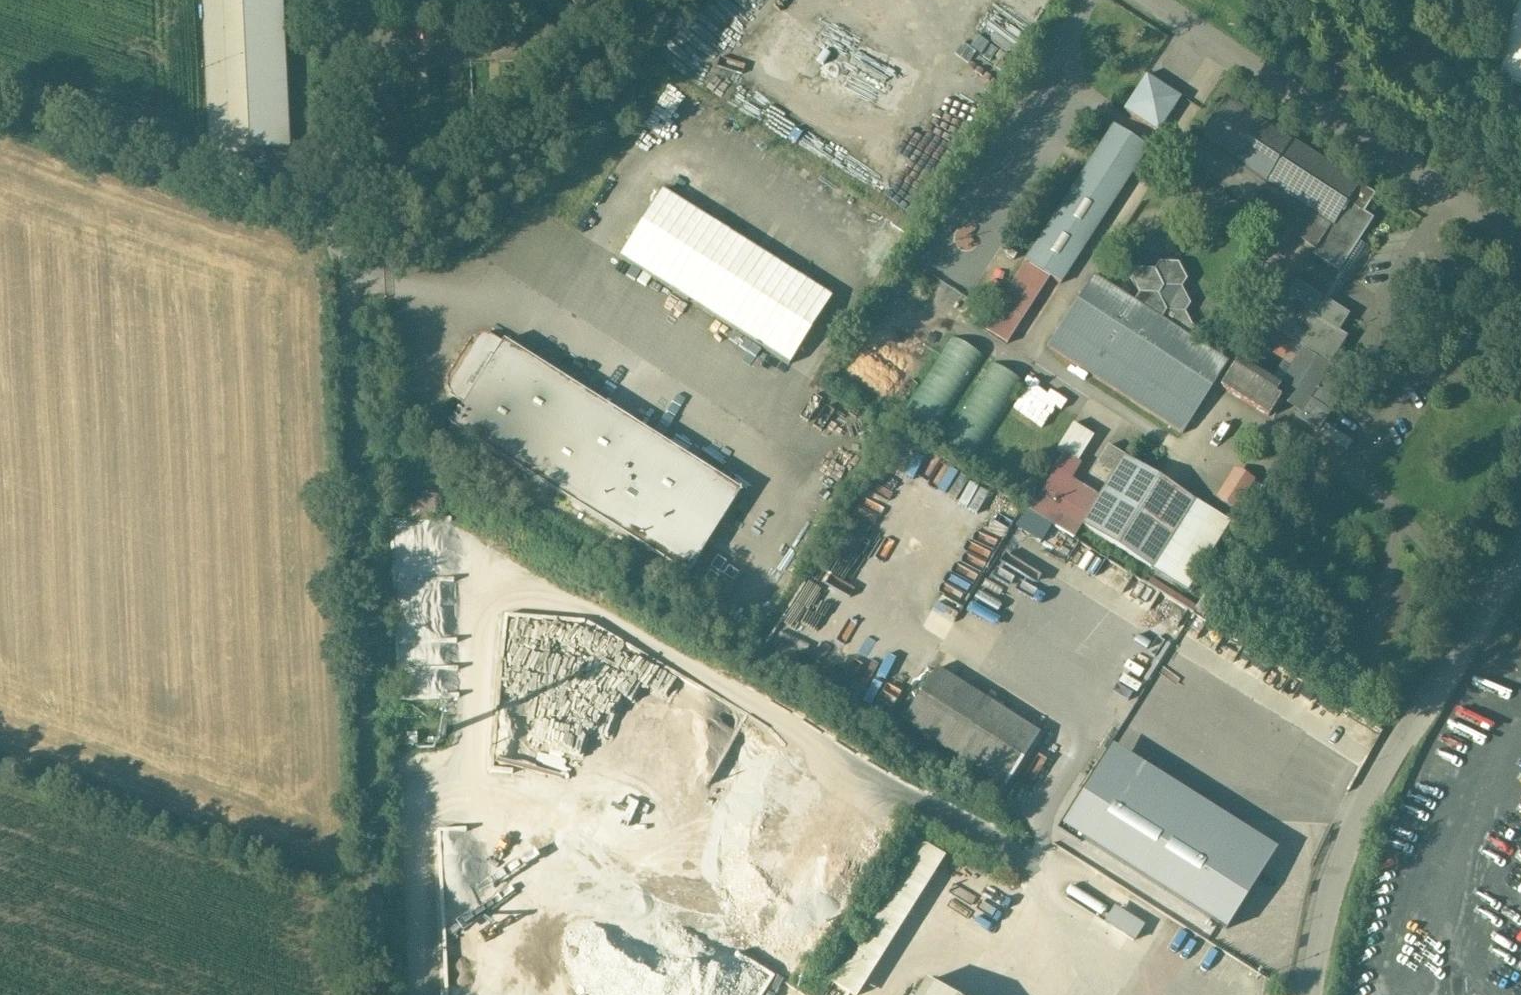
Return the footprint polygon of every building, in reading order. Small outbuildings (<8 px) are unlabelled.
[(381,11),(403,10),(402,0),(381,0),(381,11)] [(1500,81),(1509,84),(1508,87),(1513,88),(1513,85),(1520,86),(1520,0),(1500,81)] [(1182,99),(1147,76),(1126,113),(1161,135),(1182,99)] [(1377,195),(1224,97),(1198,139),(1333,226),(1348,202),(1365,212),(1377,195)] [(1152,151),(1117,128),(1047,227),(1082,250),(1152,151)] [(663,191),(620,257),(789,365),(832,299),(663,191)] [(1245,207),(1225,193),(1219,202),(1240,215),(1245,207)] [(1333,226),(1314,255),(1340,272),(1375,219),(1365,212),(1348,202),(1333,226)] [(1082,250),(1047,227),(1025,261),(1050,277),(1060,284),(1082,250)] [(1025,261),(981,328),(1006,344),(1050,277),(1025,261)] [(1154,271),(1135,270),(1131,278),(1139,294),(1134,302),(1188,337),(1193,329),(1185,313),(1190,305),(1177,280),(1170,276),(1172,274),(1167,266),(1158,265),(1154,271)] [(1134,302),(1092,276),(1046,347),(1182,434),(1228,363),(1188,337),(1134,302)] [(1351,314),(1298,280),(1287,297),(1276,290),(1266,304),(1277,312),(1268,326),(1304,348),(1279,387),(1274,394),(1280,398),(1299,410),(1301,412),(1309,399),(1330,413),(1360,367),(1338,353),(1349,337),(1340,331),(1351,314)] [(1266,304),(1263,301),(1262,300),(1252,315),(1253,316),(1268,326),(1277,312),(1266,304)] [(471,340),(446,380),(448,381),(446,385),(446,389),(448,392),(451,395),(449,397),(463,405),(501,344),(488,336),(487,338),(481,336),(476,338),(473,341),(471,340)] [(952,337),(900,418),(932,438),(983,357),(952,337)] [(740,491),(503,342),(501,344),(463,405),(450,427),(686,576),(740,491)] [(394,349),(384,350),(384,364),(394,363),(394,349)] [(1279,387),(1237,360),(1220,386),(1268,417),(1280,398),(1274,394),(1279,387)] [(992,362),(940,443),(972,463),(1023,382),(992,362)] [(1309,399),(1301,412),(1299,410),(1295,418),(1318,432),(1324,423),(1330,413),(1309,399)] [(1353,442),(1324,423),(1318,432),(1317,434),(1346,453),(1353,442)] [(1125,456),(1107,446),(1096,463),(1114,474),(1125,456)] [(1080,464),(1065,455),(1055,469),(1071,479),(1080,464)] [(1193,499),(1125,457),(1125,456),(1114,474),(1082,525),(1150,568),(1167,542),(1193,499)] [(1055,469),(1029,512),(1045,521),(1070,479),(1071,479),(1055,469)] [(1252,481),(1238,472),(1221,499),(1235,508),(1252,481)] [(1070,479),(1045,521),(1072,538),(1085,516),(1083,515),(1096,495),(1070,479)] [(1230,522),(1193,499),(1167,542),(1184,553),(1190,545),(1208,556),(1230,522)] [(1190,545),(1184,553),(1167,542),(1150,568),(1187,590),(1208,556),(1190,545)] [(943,640),(933,634),(927,644),(937,650),(938,650),(943,640)] [(937,650),(896,719),(902,722),(936,669),(945,655),(938,650),(937,650)] [(936,669),(902,722),(952,755),(987,702),(936,669)] [(1038,735),(987,702),(952,755),(1003,788),(1038,735)] [(1103,854),(1153,774),(1111,747),(1060,827),(1103,854)] [(1103,854),(1224,931),(1275,850),(1153,774),(1103,854)] [(831,982),(852,994),(857,994),(942,859),(918,844),(831,982)] [(925,983),(917,994),(945,994),(925,983)]
